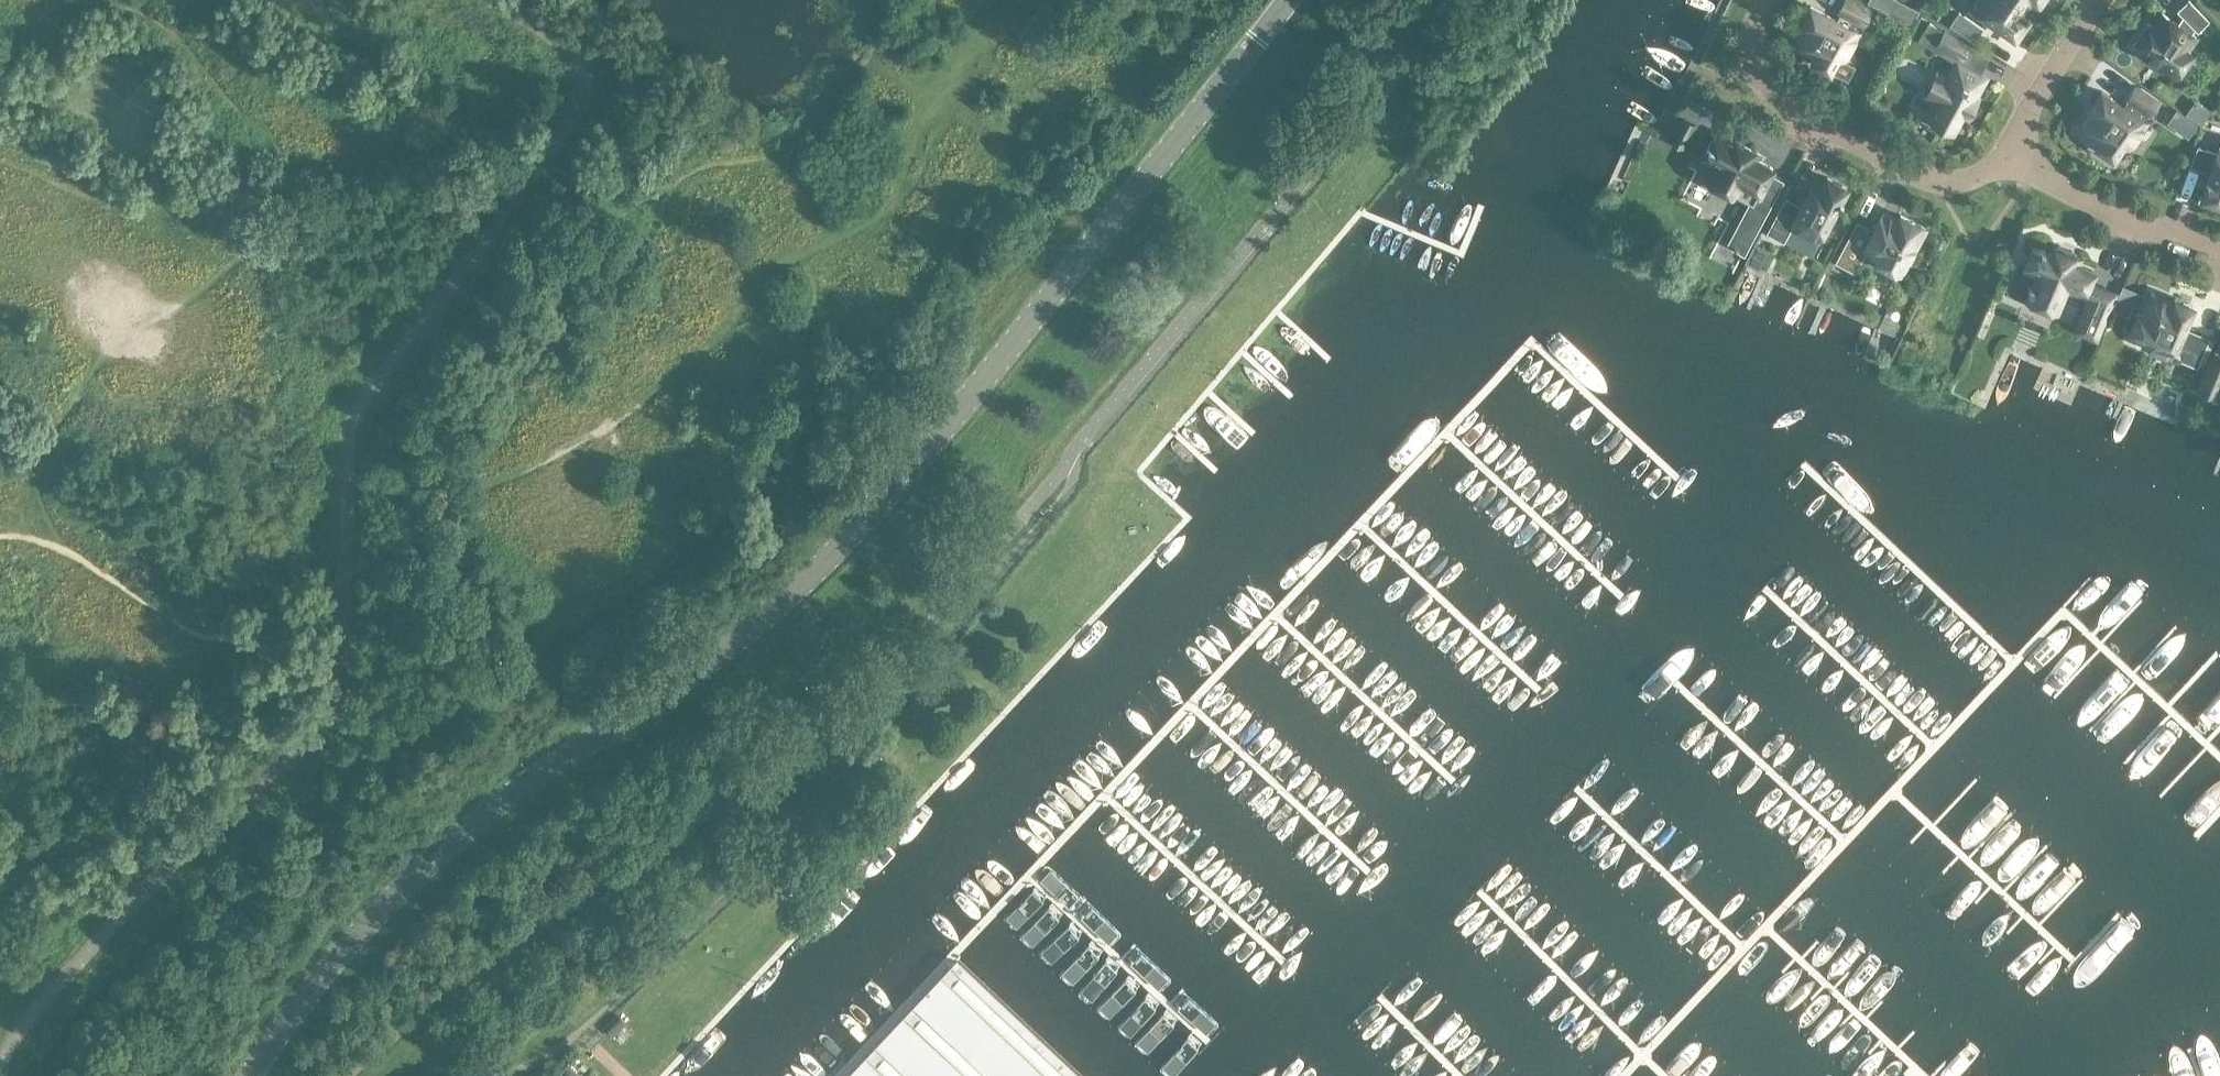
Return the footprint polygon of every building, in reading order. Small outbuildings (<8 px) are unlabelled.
[(1868,2),(1890,13),(1897,0),(1869,0),(1868,2)] [(1972,6),(2016,37),(2029,17),(2019,11),(2024,3),(2019,0),(1976,0),(1972,6)] [(1861,27),(1813,2),(1804,19),(1807,21),(1795,42),(1816,54),(1814,57),(1832,66),(1840,51),(1846,55),(1861,27)] [(1880,16),(1856,3),(1850,16),(1874,28),(1880,16)] [(2218,30),(2199,10),(2189,20),(2208,40),(2218,30)] [(2153,25),(2148,22),(2132,46),(2176,75),(2192,52),(2187,49),(2196,36),(2162,12),(2153,25)] [(1964,17),(1957,29),(1980,43),(1988,31),(1964,17)] [(1967,45),(1944,31),(1937,43),(1960,57),(1967,45)] [(1985,78),(1957,63),(1949,79),(1943,75),(1930,99),(1936,102),(1928,118),(1952,131),(1962,112),(1968,116),(1978,98),(1975,96),(1985,78)] [(2160,102),(2137,86),(2129,98),(2152,113),(2160,102)] [(2146,121),(2102,90),(2091,107),(2094,109),(2080,129),(2099,142),(2097,145),(2113,157),(2123,142),(2129,147),(2146,121)] [(1668,138),(1683,145),(1694,123),(1679,115),(1668,138)] [(1733,145),(1715,135),(1702,159),(1714,165),(1707,179),(1737,195),(1744,181),(1760,190),(1773,166),(1757,158),(1760,152),(1736,140),(1733,145)] [(2213,145),(2200,140),(2191,166),(2204,170),(2213,145)] [(2219,147),(2202,197),(2219,203),(2219,147)] [(1825,179),(1816,175),(1790,224),(1818,238),(1845,186),(1826,176),(1825,179)] [(1771,202),(1759,195),(1746,219),(1758,226),(1771,202)] [(1791,213),(1779,206),(1766,230),(1778,237),(1791,213)] [(1896,218),(1882,210),(1863,248),(1877,255),(1874,259),(1899,273),(1924,227),(1899,213),(1896,218)] [(1859,245),(1846,239),(1833,263),(1846,269),(1859,245)] [(1758,266),(1766,251),(1755,245),(1746,260),(1758,266)] [(2058,255),(2039,247),(2028,271),(2041,277),(2035,291),(2066,304),(2072,290),(2089,297),(2100,272),(2083,265),(2085,260),(2061,249),(2058,255)] [(2169,295),(2151,287),(2129,338),(2158,349),(2161,343),(2176,350),(2184,331),(2180,330),(2190,308),(2167,299),(2169,295)] [(2112,300),(2099,294),(2088,319),(2101,325),(2112,300)] [(2133,308),(2120,303),(2109,328),(2122,334),(2133,308)] [(2217,344),(2207,369),(2219,375),(2219,374),(2219,345),(2217,344)] [(957,961),(849,1075),(1081,1075),(957,961)]
